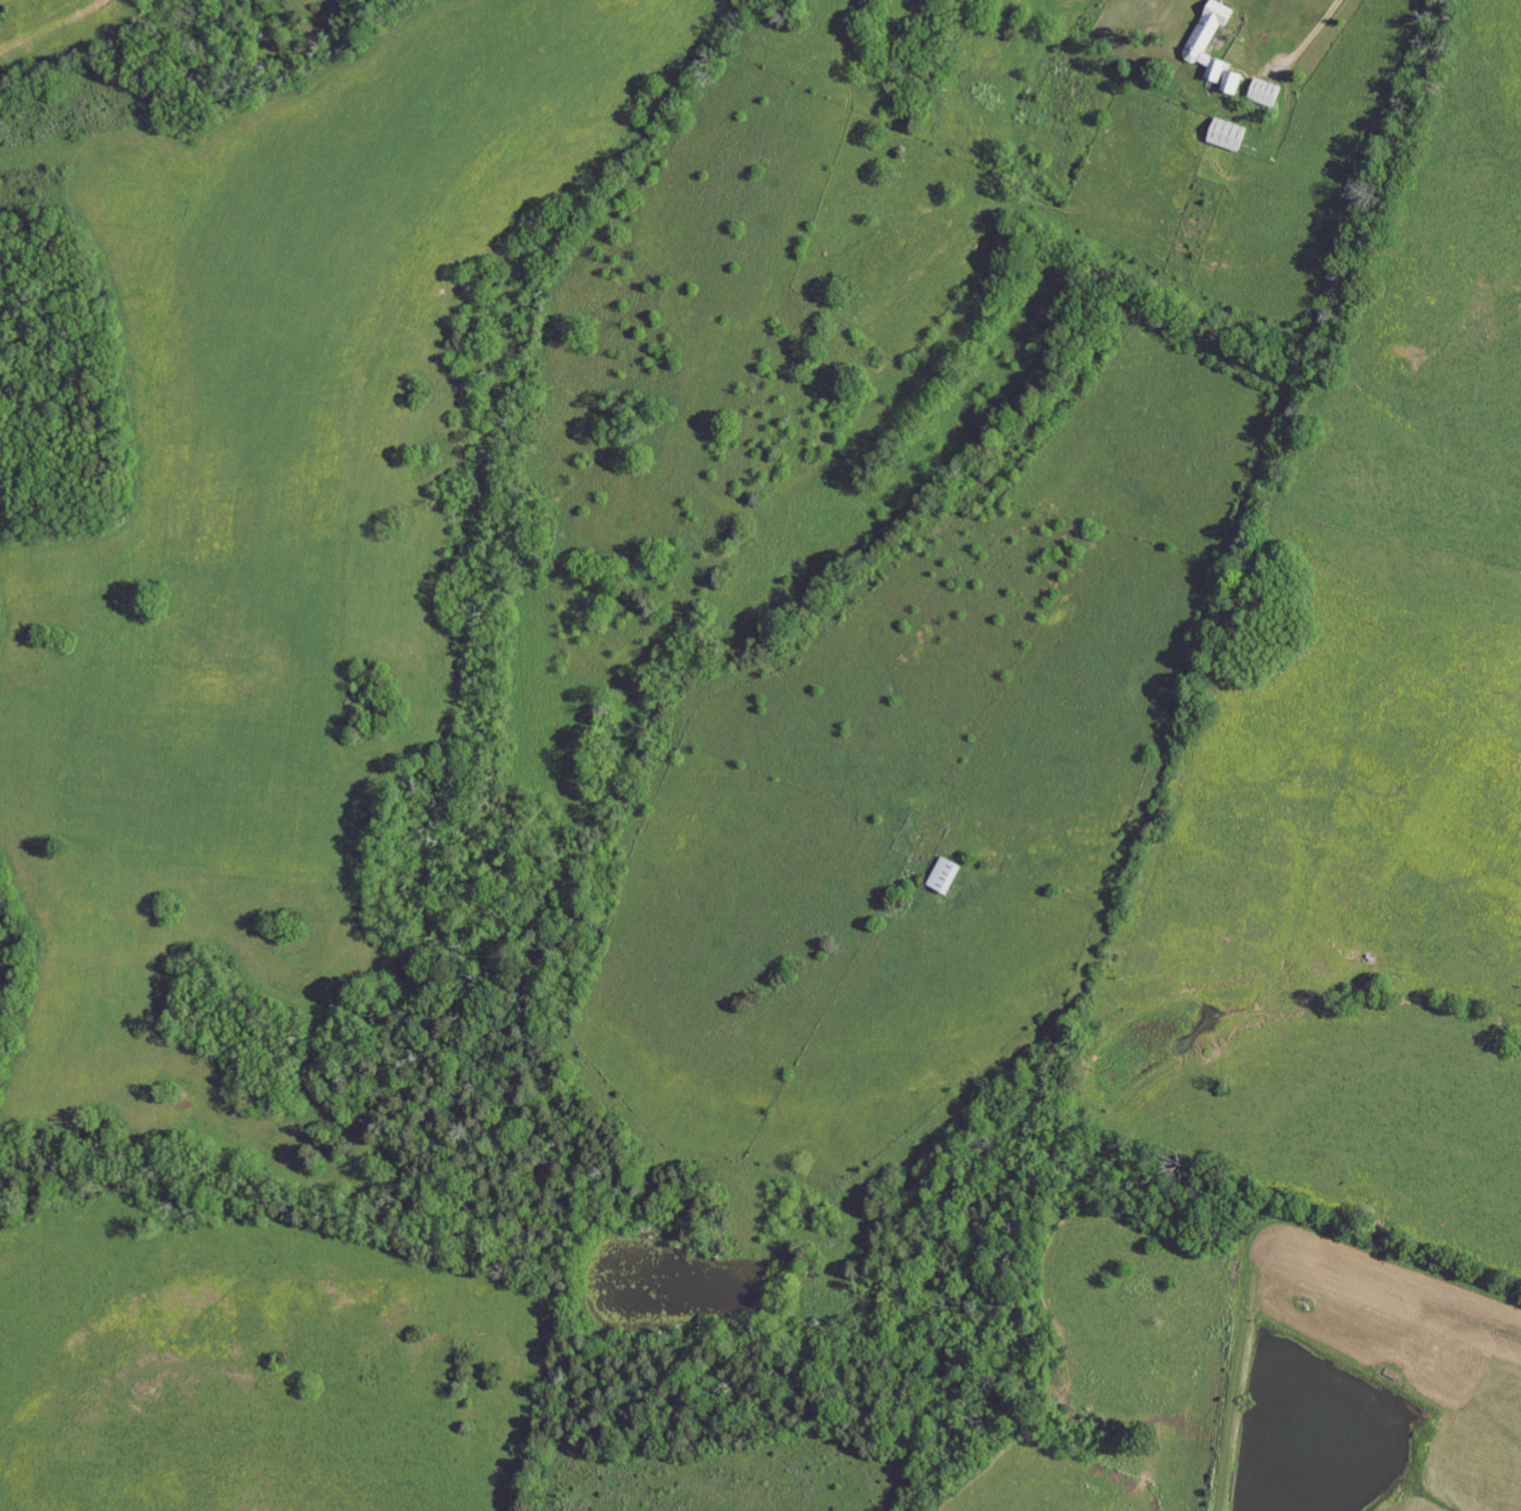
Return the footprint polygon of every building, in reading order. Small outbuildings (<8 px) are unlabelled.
[(1222,22),(1230,25),(1237,9),(1217,0),(1212,0),(1187,57),(1211,68),(1207,77),(1224,84),(1222,88),(1238,95),(1246,76),(1232,70),(1234,64),(1209,53),(1222,22)] [(1250,96),(1275,107),(1283,87),(1258,77),(1250,96)] [(1243,151),(1249,126),(1218,118),(1211,143),(1243,151)]
